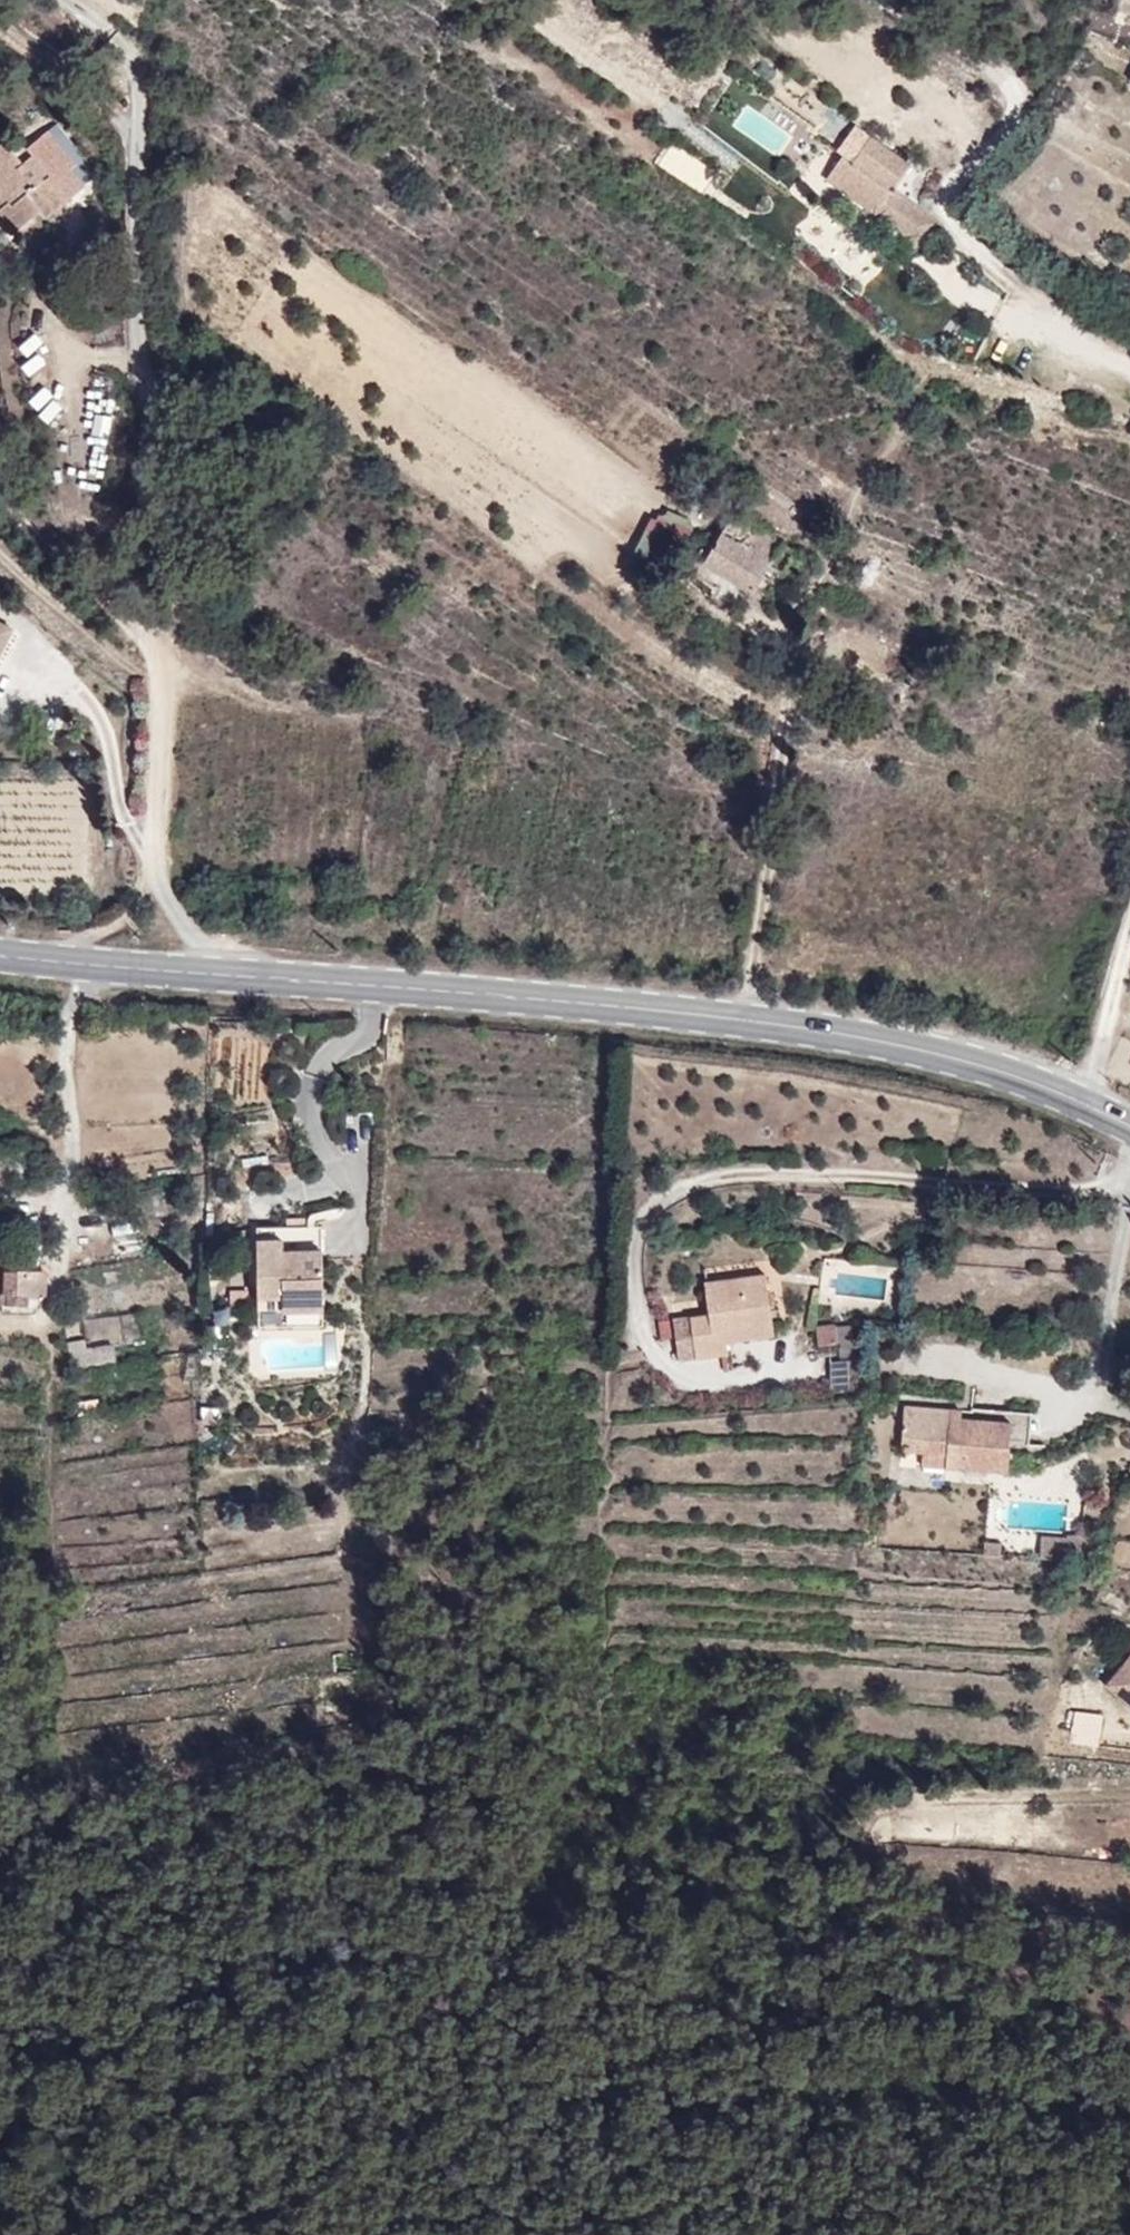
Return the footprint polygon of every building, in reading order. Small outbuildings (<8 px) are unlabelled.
[(777,157),(792,135),(745,103),(730,125),(777,157)] [(29,229),(100,183),(64,126),(3,172),(29,229)] [(877,131),(835,188),(882,213),(952,184),(877,131)] [(97,413),(92,436),(110,440),(115,417),(97,413)] [(777,610),(804,558),(732,505),(700,564),(777,610)] [(33,633),(0,616),(0,722),(33,633)] [(345,1330),(335,1258),(254,1231),(262,1323),(345,1330)] [(0,1258),(0,1306),(48,1311),(54,1270),(0,1258)] [(790,1338),(778,1271),(680,1306),(689,1361),(790,1338)] [(816,1347),(852,1345),(851,1324),(815,1325),(816,1347)] [(829,1360),(829,1390),(850,1390),(850,1360),(829,1360)] [(1022,1420),(914,1402),(910,1475),(1014,1483),(1022,1420)] [(1038,1536),(1038,1559),(1077,1560),(1077,1536),(1038,1536)] [(983,1541),(982,1555),(1010,1557),(1011,1542),(983,1541)] [(1107,1688),(1129,1715),(1129,1663),(1107,1688)]
